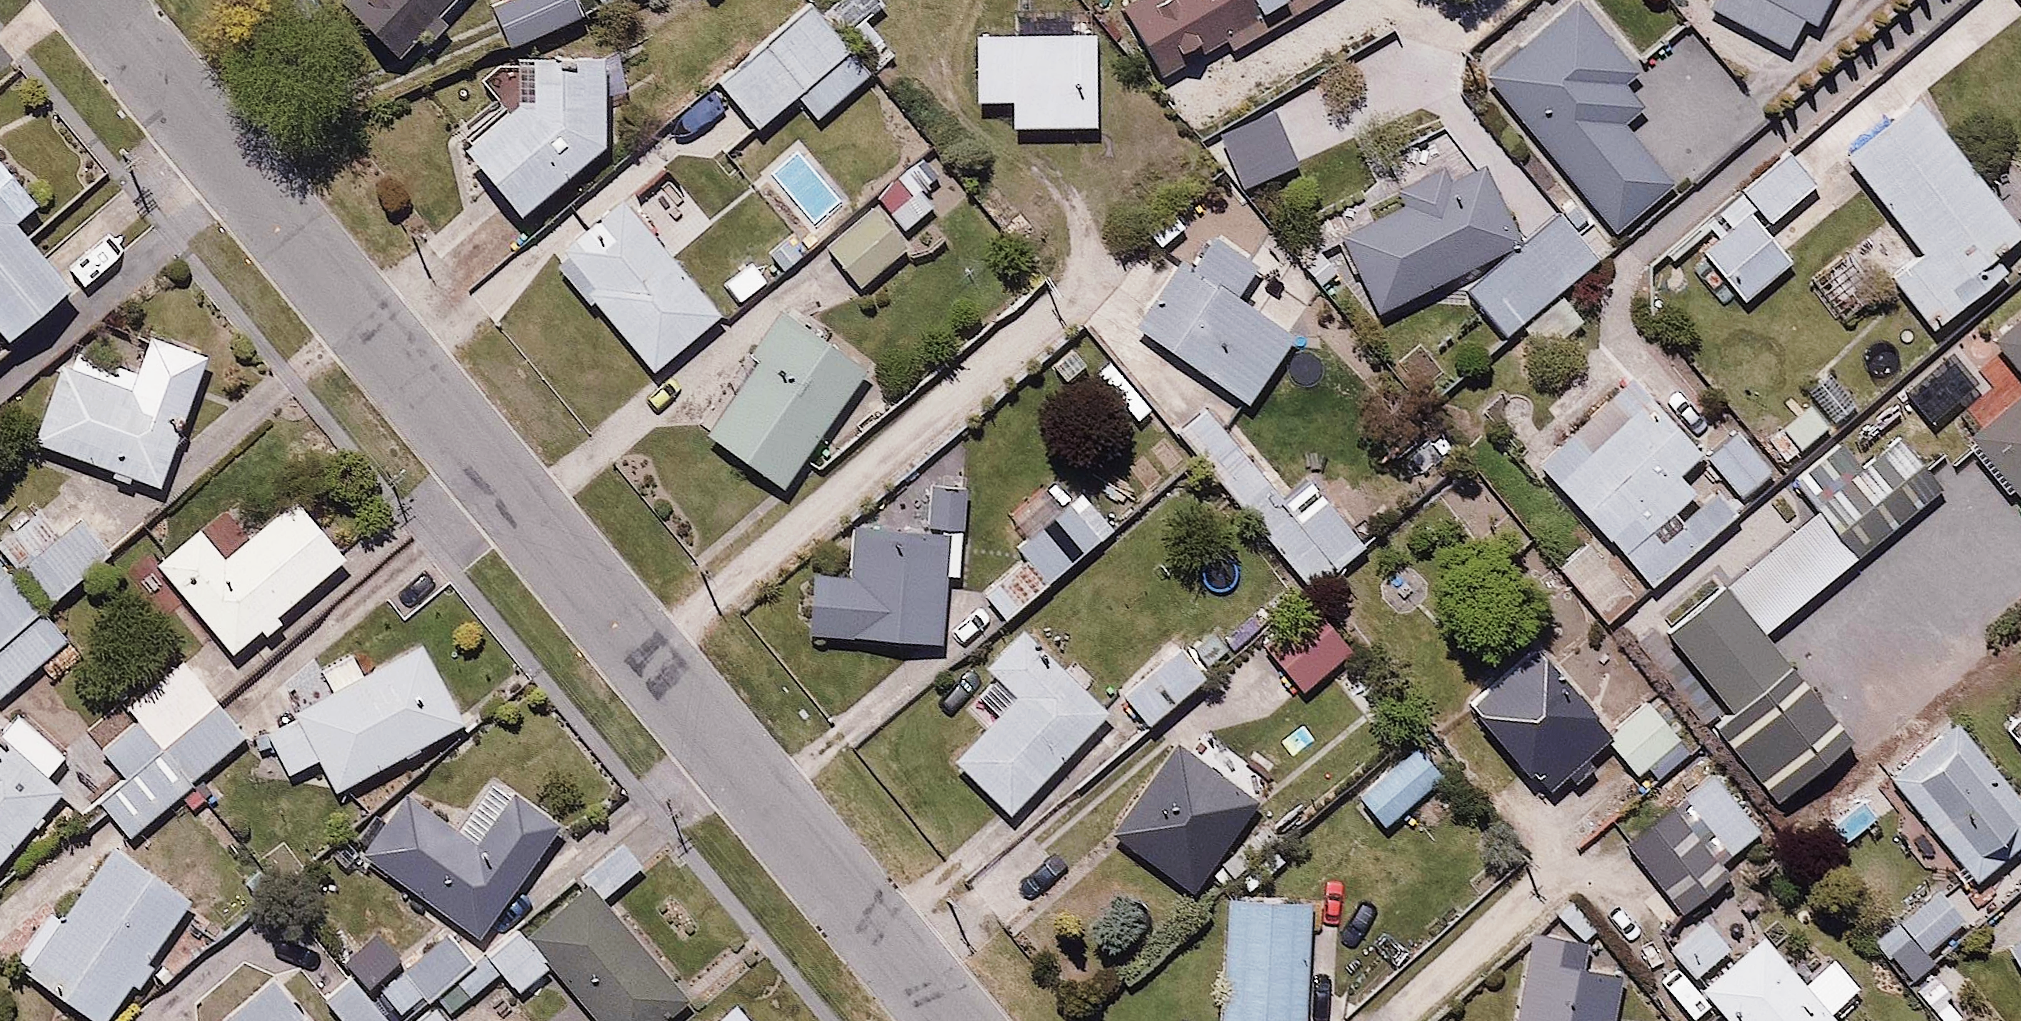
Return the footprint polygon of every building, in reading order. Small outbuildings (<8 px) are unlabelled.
[(336,8),(394,60),(454,0),(344,0),(336,8)] [(490,3),(506,48),(588,18),(582,0),(499,0),(490,3)] [(825,14),(872,71),(891,57),(864,22),(882,8),(875,0),(844,0),(825,14)] [(1115,12),(1160,91),(1328,0),(1137,0),(1115,12)] [(1645,56),(1595,0),(1562,0),(1482,72),(1621,228),(1680,175),(1621,109),(1642,90),(1626,72),(1645,56)] [(1831,0),(1706,0),(1704,4),(1808,51),(1831,0)] [(871,77),(810,1),(719,82),(763,131),(798,100),(820,124),(871,77)] [(974,33),(978,103),(1011,102),(1013,127),(1096,129),(1088,35),(974,33)] [(458,156),(521,226),(602,147),(601,63),(513,63),(513,107),(458,156)] [(1921,255),(1890,281),(1931,331),(2004,272),(1992,259),(2020,235),(2020,231),(1915,101),(1845,159),(1921,255)] [(1274,113),(1218,134),(1238,188),(1295,170),(1274,113)] [(1752,297),(1805,250),(1776,217),(1818,180),(1786,144),(1705,216),(1718,231),(1690,256),(1718,288),(1732,275),(1752,297)] [(5,349),(72,291),(17,228),(39,209),(0,164),(0,343),(5,349)] [(1376,311),(1514,241),(1480,167),(1447,183),(1443,171),(1395,186),(1404,208),(1341,242),(1376,311)] [(902,172),(875,195),(905,228),(931,206),(902,172)] [(719,315),(624,202),(553,263),(650,374),(719,315)] [(870,209),(825,247),(859,288),(902,249),(870,209)] [(1557,216),(1464,291),(1501,337),(1595,257),(1557,216)] [(1239,308),(1267,263),(1206,224),(1135,337),(1255,413),(1298,345),(1239,308)] [(1871,289),(1842,254),(1816,276),(1845,311),(1871,289)] [(1962,421),(2020,496),(2020,304),(1970,345),(2004,388),(1962,421)] [(867,359),(784,308),(704,440),(788,491),(867,359)] [(169,484),(213,344),(146,323),(132,367),(67,346),(37,442),(169,484)] [(1861,392),(1833,362),(1777,413),(1805,443),(1861,392)] [(1736,514),(1623,378),(1542,446),(1655,582),(1736,514)] [(1202,410),(1177,435),(1309,589),(1360,541),(1308,482),(1285,507),(1202,410)] [(1749,422),(1710,450),(1739,491),(1778,463),(1749,422)] [(1815,513),(1854,560),(1941,490),(1903,438),(1863,471),(1844,448),(1795,484),(1815,513)] [(989,587),(1013,615),(1119,523),(1084,483),(1020,538),(1031,551),(989,587)] [(229,546),(207,518),(162,553),(236,648),(354,555),(302,488),(229,546)] [(43,498),(2,532),(55,595),(96,561),(43,498)] [(1854,560),(1815,513),(1665,634),(1728,714),(1713,725),(1775,803),(1849,744),(1763,636),(1854,560)] [(805,625),(937,636),(943,566),(958,567),(962,524),(862,516),(860,541),(839,540),(837,565),(810,562),(805,625)] [(1633,587),(1588,529),(1558,553),(1603,611),(1633,587)] [(5,555),(0,560),(0,689),(8,697),(78,631),(5,555)] [(1360,638),(1315,589),(1217,679),(1262,728),(1360,638)] [(999,707),(955,761),(1018,812),(1094,719),(1112,733),(1134,707),(1024,617),(988,662),(1004,675),(986,696),(999,707)] [(1718,709),(1650,630),(1636,642),(1704,722),(1718,709)] [(1211,668),(1181,635),(1123,687),(1152,720),(1211,668)] [(1473,700),(1545,782),(1569,761),(1580,774),(1602,755),(1591,742),(1618,718),(1546,636),(1473,700)] [(355,646),(319,669),(332,691),(268,731),(294,774),(324,756),(342,785),(465,709),(420,637),(369,669),(355,646)] [(127,827),(242,730),(217,701),(236,685),(197,638),(126,698),(141,715),(106,745),(127,770),(99,794),(127,827)] [(1695,737),(1654,691),(1609,732),(1650,778),(1695,737)] [(25,706),(5,726),(0,720),(0,854),(67,789),(50,771),(70,752),(25,706)] [(1889,766),(1974,875),(2020,838),(2020,792),(1959,712),(1889,766)] [(1454,769),(1424,732),(1354,790),(1384,827),(1454,769)] [(1281,829),(1293,813),(1180,733),(1115,824),(1199,883),(1252,808),(1281,829)] [(1721,853),(1762,818),(1707,754),(1615,834),(1682,912),(1734,868),(1721,853)] [(558,816),(493,773),(460,824),(407,789),(365,852),(483,929),(558,816)] [(198,895),(116,837),(27,961),(110,1019),(198,895)] [(610,1020),(660,1020),(693,992),(605,892),(643,859),(626,840),(494,958),(520,988),(554,958),(610,1020)] [(1932,944),(1975,907),(1946,872),(1872,935),(1890,957),(1921,931),(1932,944)] [(1227,885),(1222,1020),(1313,1020),(1318,889),(1227,885)] [(1732,889),(1668,945),(1734,1020),(1846,1020),(1838,1011),(1870,984),(1833,942),(1802,969),(1732,889)] [(498,980),(450,924),(380,984),(405,1012),(412,1020),(458,1020),(455,1017),(498,980)] [(2009,942),(2020,964),(2020,935),(2009,942)] [(1517,1020),(1615,1020),(1621,983),(1584,977),(1588,950),(1530,942),(1517,1020)] [(328,995),(351,1020),(394,1020),(405,1012),(380,984),(363,964),(328,995)] [(279,972),(221,1020),(320,1020),(279,972)] [(716,1020),(746,1020),(733,1006),(716,1020)]
